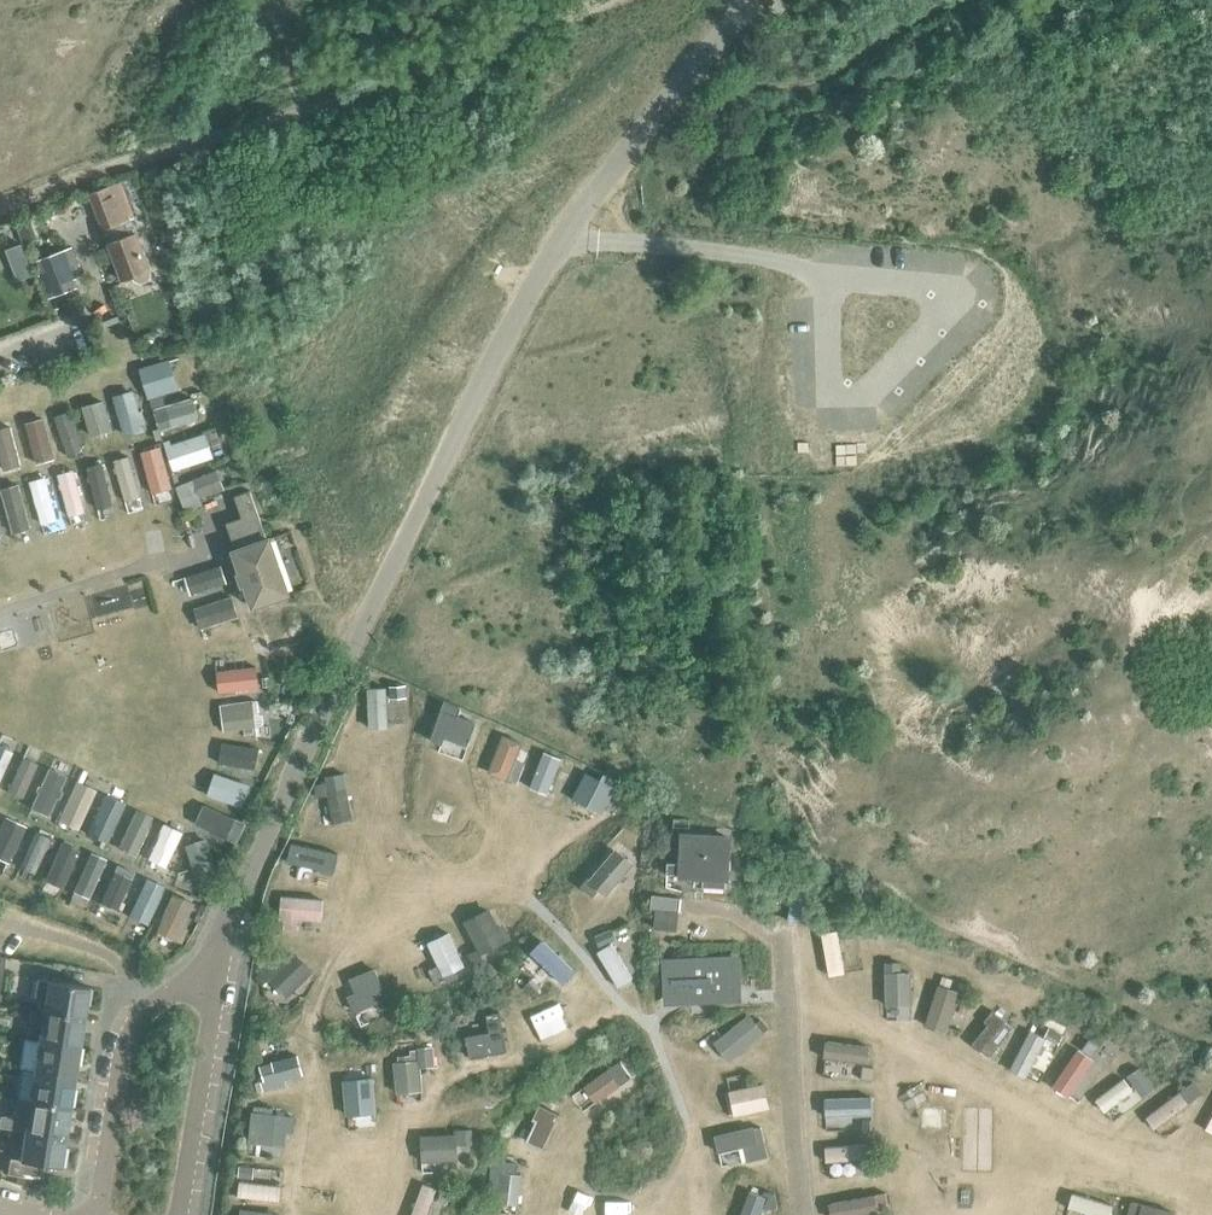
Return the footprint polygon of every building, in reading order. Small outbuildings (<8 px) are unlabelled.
[(89,193),(121,281),(133,276),(135,280),(138,282),(142,282),(146,281),(149,278),(149,274),(149,270),(150,270),(136,232),(123,237),(118,224),(134,218),(120,181),(89,193)] [(58,234),(37,241),(41,254),(62,247),(58,234)] [(77,265),(71,248),(39,260),(53,296),(75,287),(68,269),(77,265)] [(15,263),(21,279),(33,275),(27,259),(15,263)] [(152,335),(148,333),(144,334),(142,338),(143,342),(147,344),(151,343),(153,339),(152,335)] [(139,366),(147,396),(180,387),(172,357),(139,366)] [(132,388),(112,395),(126,434),(146,427),(132,388)] [(104,397),(82,404),(91,435),(113,429),(104,397)] [(196,397),(154,403),(158,428),(199,422),(196,397)] [(68,454),(86,447),(72,408),(54,414),(68,454)] [(57,455),(44,415),(24,421),(37,461),(57,455)] [(21,464),(9,423),(0,425),(0,456),(4,469),(21,464)] [(175,470),(215,455),(206,429),(165,443),(175,470)] [(163,444),(141,449),(153,493),(174,487),(163,444)] [(103,461),(86,466),(98,506),(115,501),(103,461)] [(75,467),(58,472),(70,514),(86,509),(75,467)] [(183,502),(226,492),(220,470),(177,481),(183,502)] [(48,475),(32,479),(40,521),(57,518),(48,475)] [(14,531),(32,526),(20,481),(1,486),(14,531)] [(251,495),(232,501),(238,518),(257,512),(251,495)] [(266,539),(257,512),(238,518),(226,523),(233,545),(230,546),(240,573),(238,574),(242,586),(245,585),(253,607),(289,594),(269,538),(266,539)] [(223,565),(187,572),(191,593),(227,586),(223,565)] [(202,627),(239,614),(231,593),(194,606),(202,627)] [(274,603),(274,604),(248,613),(262,652),(288,643),(289,646),(295,644),(297,652),(308,648),(290,598),(274,603)] [(217,668),(219,691),(261,687),(259,664),(217,668)] [(389,686),(368,686),(369,726),(389,725),(389,686)] [(222,700),(223,728),(255,727),(254,699),(222,700)] [(444,699),(433,734),(467,745),(476,719),(459,713),(462,705),(444,699)] [(508,777),(523,740),(504,732),(488,768),(508,777)] [(219,761),(255,767),(259,746),(223,740),(219,761)] [(14,751),(0,744),(0,780),(14,751)] [(536,791),(562,801),(579,759),(552,748),(536,791)] [(23,795),(40,763),(24,754),(7,787),(23,795)] [(47,764),(30,806),(51,814),(68,772),(47,764)] [(603,811),(616,780),(586,767),(573,797),(603,811)] [(206,794),(243,807),(251,783),(215,770),(206,794)] [(348,772),(327,773),(330,820),(350,819),(348,772)] [(76,778),(58,819),(78,828),(97,787),(76,778)] [(86,832),(107,842),(125,800),(104,791),(86,832)] [(204,801),(195,821),(225,836),(235,816),(204,801)] [(118,844),(136,853),(155,815),(137,806),(118,844)] [(10,860),(27,823),(5,813),(0,824),(0,856),(10,860)] [(163,820),(148,858),(168,865),(183,828),(163,820)] [(19,863),(34,871),(52,836),(37,829),(19,863)] [(184,847),(202,877),(220,865),(202,835),(184,847)] [(681,863),(668,862),(668,874),(681,874),(681,876),(726,878),(726,873),(730,870),(730,861),(727,857),(728,837),(683,835),(681,863)] [(60,839),(44,878),(64,887),(81,848),(60,839)] [(293,840),(284,869),(326,882),(334,853),(293,840)] [(605,898),(633,860),(613,845),(584,883),(605,898)] [(72,889),(89,896),(107,857),(91,850),(72,889)] [(115,863),(102,902),(121,908),(133,869),(115,863)] [(150,923),(165,883),(145,876),(130,915),(150,923)] [(184,940),(198,900),(171,891),(157,931),(184,940)] [(283,894),(281,926),(299,927),(299,918),(323,920),(324,896),(283,894)] [(651,895),(650,910),(679,913),(681,899),(651,895)] [(465,917),(479,951),(508,939),(494,905),(465,917)] [(826,971),(845,971),(842,928),(821,928),(826,971)] [(427,940),(443,975),(466,964),(450,930),(427,940)] [(545,959),(557,946),(546,935),(513,971),(533,990),(554,967),(545,959)] [(613,940),(599,948),(618,985),(632,977),(613,940)] [(295,951),(269,978),(287,996),(313,968),(295,951)] [(884,1000),(909,999),(906,956),(885,957),(884,1000)] [(671,967),(666,967),(666,994),(691,993),(691,1000),(737,998),(736,957),(691,959),(691,967),(671,968),(671,967)] [(349,993),(354,1010),(388,999),(378,966),(351,974),(356,991),(349,993)] [(921,1021),(943,1026),(957,982),(937,977),(921,1021)] [(37,1010),(42,1011),(83,1017),(87,986),(37,979),(34,998),(39,999),(37,1010)] [(971,1037),(989,1051),(1014,1017),(996,1002),(971,1037)] [(562,1004),(533,1010),(537,1032),(566,1026),(562,1004)] [(490,1028),(466,1034),(471,1055),(507,1047),(500,1010),(487,1013),(490,1028)] [(45,1025),(42,1041),(78,1047),(83,1017),(42,1011),(40,1024),(45,1025)] [(713,1038),(728,1059),(766,1032),(751,1012),(713,1038)] [(1010,1065),(1028,1073),(1049,1030),(1028,1022),(1010,1065)] [(1052,1081),(1071,1092),(1100,1044),(1085,1034),(1052,1081)] [(824,1054),(869,1062),(872,1045),(826,1038),(824,1054)] [(73,1077),(78,1047),(42,1041),(39,1059),(35,1058),(33,1070),(73,1077)] [(395,1091),(423,1090),(422,1065),(435,1065),(434,1045),(411,1046),(411,1057),(394,1057),(395,1091)] [(266,1083),(303,1072),(297,1052),(260,1063),(266,1083)] [(584,1084),(597,1102),(632,1076),(619,1059),(584,1084)] [(36,1084),(33,1101),(69,1106),(73,1077),(33,1070),(31,1083),(36,1084)] [(1098,1093),(1107,1109),(1138,1085),(1125,1072),(1098,1093)] [(380,1078),(346,1079),(347,1108),(381,1107),(380,1078)] [(734,1114),(771,1105),(765,1081),(728,1089),(734,1114)] [(1143,1110),(1153,1124),(1199,1094),(1191,1081),(1143,1110)] [(825,1113),(868,1112),(868,1097),(825,1098),(825,1113)] [(69,1106),(33,1101),(15,1098),(12,1116),(0,1116),(0,1126),(12,1128),(24,1130),(64,1136),(69,1106)] [(545,1146),(559,1111),(540,1103),(526,1138),(545,1146)] [(256,1110),(253,1140),(288,1144),(292,1114),(256,1110)] [(763,1125),(717,1130),(720,1160),(766,1156),(763,1125)] [(422,1131),(423,1160),(459,1158),(458,1142),(473,1142),(473,1129),(422,1131)] [(43,1164),(59,1166),(64,1136),(24,1130),(19,1159),(9,1157),(7,1173),(41,1179),(43,1164)] [(827,1144),(827,1158),(860,1157),(860,1143),(827,1144)] [(520,1202),(523,1161),(494,1159),(491,1200),(520,1202)] [(239,1179),(281,1181),(282,1167),(240,1165),(239,1179)] [(23,1184),(25,1176),(16,1175),(15,1182),(23,1184)] [(239,1181),(238,1196),(281,1199),(282,1184),(239,1181)] [(410,1214),(440,1214),(449,1191),(424,1181),(410,1214)] [(738,1214),(768,1214),(774,1195),(748,1186),(738,1214)] [(829,1201),(832,1214),(840,1214),(890,1206),(887,1190),(829,1201)] [(1069,1208),(1106,1214),(1111,1214),(1114,1201),(1071,1194),(1069,1208)] [(1173,1210),(1132,1198),(1127,1214),(1172,1214),(1173,1210)]
